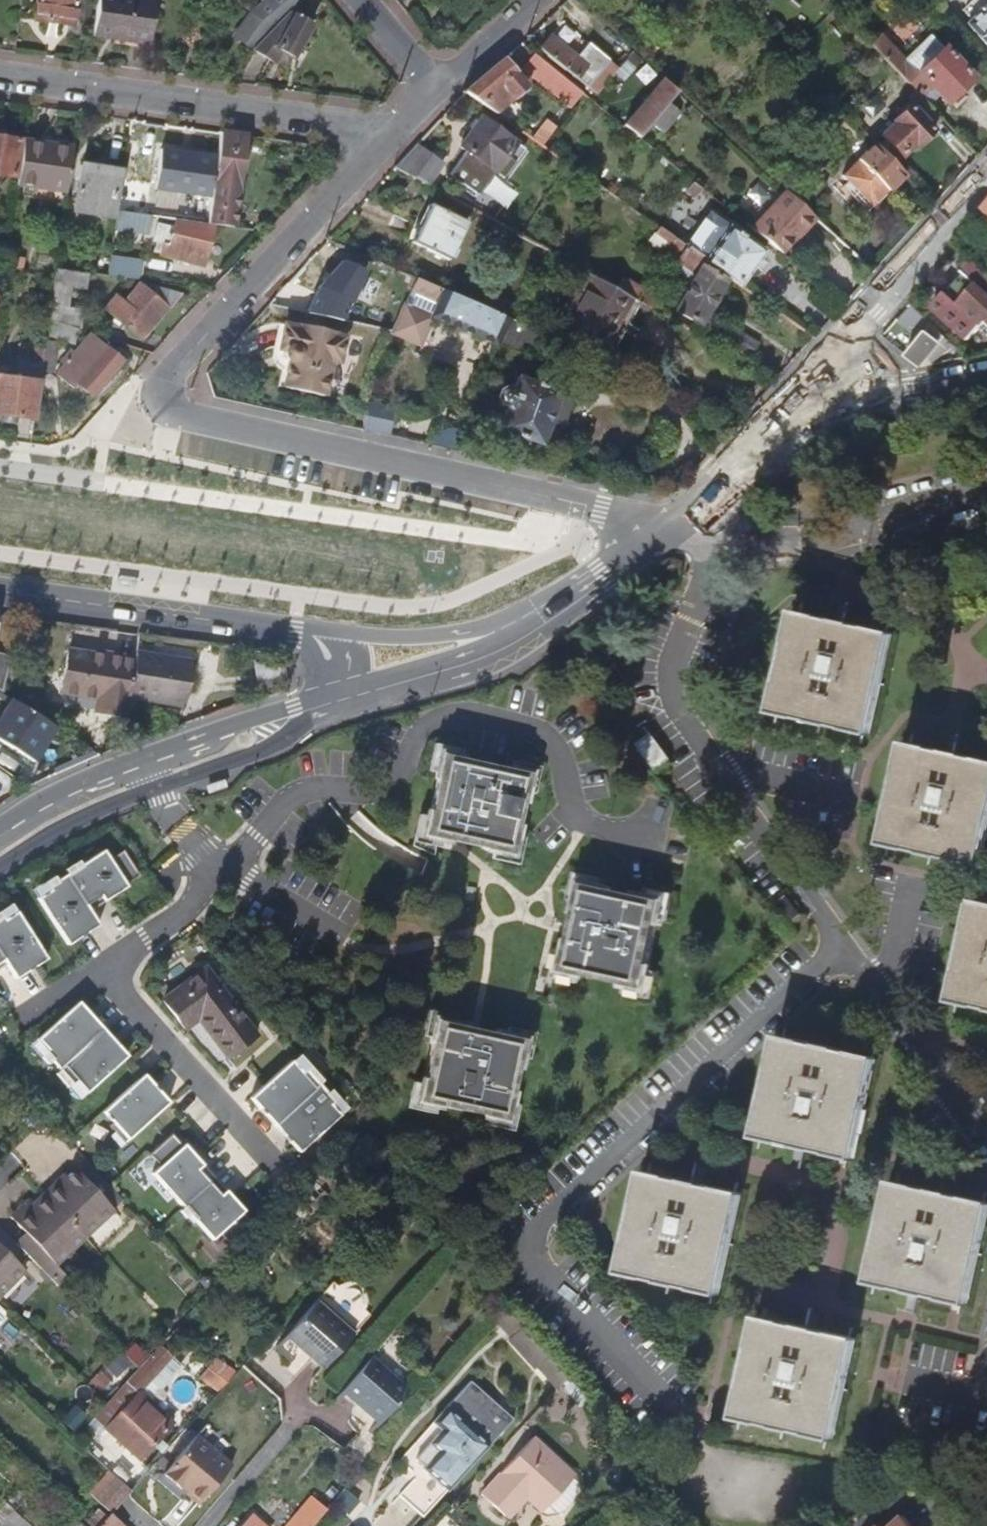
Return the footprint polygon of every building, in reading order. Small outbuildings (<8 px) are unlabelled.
[(85,0),(36,0),(33,20),(82,26),(85,0)] [(93,35),(150,42),(155,0),(98,0),(93,35)] [(302,0),(268,0),(249,15),(236,37),(254,49),(272,29),(269,26),(302,0)] [(967,24),(986,44),(986,5),(967,24)] [(294,59),(312,26),(289,13),(272,29),(254,49),(276,61),(282,52),(294,59)] [(775,16),(768,22),(777,33),(784,26),(775,16)] [(555,35),(580,49),(586,39),(561,24),(555,35)] [(973,78),(934,36),(907,61),(882,34),(872,43),(924,98),(931,105),(941,96),(948,102),(949,101),(962,89),(973,78)] [(607,59),(609,58),(589,41),(576,57),(550,35),(539,47),(586,85),(592,79),(607,59)] [(649,37),(640,46),(650,56),(659,47),(649,37)] [(808,49),(799,57),(808,66),(816,59),(808,49)] [(577,88),(537,56),(528,69),(567,100),(577,88)] [(526,85),(503,59),(466,91),(495,112),(526,85)] [(607,59),(592,79),(601,86),(614,70),(617,67),(607,59)] [(669,102),(678,91),(665,79),(635,118),(633,116),(626,124),(641,137),(653,122),(669,102)] [(577,88),(567,100),(573,105),(582,92),(577,88)] [(962,89),(949,101),(956,108),(969,96),(962,89)] [(932,126),(942,117),(931,105),(924,98),(914,107),(912,105),(894,120),(896,123),(884,134),(902,156),(917,144),(918,145),(936,130),(932,126)] [(669,102),(653,122),(665,131),(681,112),(669,102)] [(495,170),(514,142),(479,118),(459,145),(466,150),(495,170)] [(233,227),(245,136),(221,132),(209,224),(233,227)] [(534,132),(531,136),(543,145),(546,141),(534,132)] [(20,139),(0,137),(0,175),(14,177),(20,139)] [(66,192),(72,147),(22,140),(16,185),(66,192)] [(875,206),(907,174),(877,143),(844,176),(875,206)] [(428,185),(442,159),(416,144),(395,167),(428,185)] [(511,181),(495,170),(466,150),(448,177),(493,208),(511,181)] [(120,197),(123,170),(80,164),(74,212),(113,217),(116,197),(120,197)] [(211,197),(213,175),(159,168),(157,190),(165,191),(165,194),(183,197),(184,193),(211,197)] [(709,207),(716,199),(694,182),(691,187),(698,193),(695,197),(709,207)] [(801,235),(817,217),(786,189),(751,228),(782,252),(799,232),(801,235)] [(448,260),(467,222),(430,204),(412,243),(448,260)] [(149,234),(151,216),(118,211),(115,229),(149,234)] [(706,259),(707,260),(731,226),(709,211),(686,244),(706,259)] [(203,266),(213,227),(193,221),(192,221),(191,224),(176,220),(172,235),(168,234),(169,227),(158,224),(154,242),(169,246),(167,258),(199,266),(203,266)] [(765,251),(731,226),(707,260),(742,284),(765,251)] [(675,261),(686,244),(660,227),(649,243),(675,261)] [(135,280),(139,248),(113,244),(109,276),(135,280)] [(701,324),(726,281),(701,267),(706,259),(686,244),(675,261),(696,275),(676,311),(701,324)] [(109,276),(112,255),(103,254),(102,260),(94,259),(91,274),(109,276)] [(348,322),(366,265),(330,254),(312,311),(348,322)] [(975,259),(964,270),(970,275),(980,284),(963,303),(953,294),(948,290),(934,306),(970,339),(986,321),(986,270),(975,259)] [(80,312),(65,309),(70,289),(84,292),(88,273),(55,269),(48,321),(77,329),(80,312)] [(565,305),(575,311),(593,277),(583,271),(565,305)] [(970,275),(953,294),(963,303),(980,284),(970,275)] [(499,339),(509,318),(503,315),(484,307),(417,277),(412,289),(441,301),(433,317),(497,345),(499,339)] [(605,347),(631,297),(593,277),(575,311),(567,328),(605,347)] [(645,291),(623,279),(617,290),(631,297),(639,302),(645,291)] [(142,341),(182,294),(179,294),(139,285),(122,304),(136,316),(126,327),(142,341)] [(503,315),(508,303),(490,294),(484,307),(503,315)] [(420,347),(433,317),(405,305),(392,334),(420,347)] [(531,340),(536,329),(518,322),(509,318),(499,339),(520,348),(525,337),(531,340)] [(339,363),(345,338),(338,337),(339,333),(298,323),(296,328),(285,325),(280,348),(284,349),(283,353),(283,355),(285,357),(289,359),(283,387),(323,396),(332,361),(339,363)] [(934,360),(952,340),(934,324),(909,355),(922,366),(930,356),(934,360)] [(760,343),(736,330),(729,344),(753,356),(760,343)] [(93,397),(122,362),(97,341),(92,342),(65,374),(93,397)] [(543,445),(563,392),(520,376),(514,391),(508,389),(503,392),(502,395),(504,401),(510,403),(500,428),(543,445)] [(39,383),(0,377),(0,415),(34,420),(39,383)] [(556,450),(576,397),(563,392),(543,445),(556,450)] [(372,397),(365,429),(384,433),(391,401),(372,397)] [(773,707),(872,730),(895,630),(796,606),(773,707)] [(125,711),(132,657),(63,647),(57,690),(93,696),(92,706),(125,711)] [(183,706),(188,661),(133,653),(132,657),(127,698),(183,706)] [(282,659),(252,664),(256,692),(286,687),(282,659)] [(35,762),(56,727),(26,708),(4,742),(13,748),(10,752),(23,761),(26,756),(35,762)] [(641,743),(660,767),(672,758),(652,733),(641,743)] [(983,862),(986,845),(986,758),(907,739),(884,840),(983,862)] [(435,772),(440,752),(459,756),(460,749),(433,743),(427,770),(435,772)] [(507,766),(506,769),(463,759),(463,757),(459,756),(440,752),(435,772),(434,778),(437,778),(430,811),(427,810),(426,816),(422,834),(414,833),(411,845),(433,855),(437,839),(451,842),(452,839),(458,841),(459,832),(469,834),(468,843),(469,843),(484,846),(484,849),(493,851),(512,855),(517,835),(519,824),(517,824),(521,802),(524,802),(526,791),(530,772),(511,768),(507,766)] [(511,768),(530,772),(526,791),(534,793),(540,766),(513,760),(511,768)] [(422,834),(426,816),(418,814),(414,833),(422,834)] [(458,841),(468,843),(469,834),(459,832),(458,841)] [(517,835),(512,855),(493,851),(492,858),(519,864),(525,837),(517,835)] [(64,877),(88,913),(102,903),(96,893),(107,886),(114,896),(125,889),(123,887),(138,877),(121,852),(107,862),(101,853),(64,877)] [(580,899),(584,881),(603,885),(604,878),(578,872),(573,897),(580,899)] [(84,935),(97,927),(88,913),(64,877),(45,889),(48,893),(36,901),(66,947),(79,939),(75,934),(81,930),(84,935)] [(651,964),(660,923),(662,924),(663,918),(667,899),(649,895),(636,892),(636,895),(614,890),(614,888),(603,885),(584,881),(580,899),(577,914),(579,915),(576,929),(574,940),(571,939),(569,952),(564,972),(583,976),(588,977),(589,975),(624,982),(624,984),(629,986),(648,990),(652,970),(653,965),(651,964)] [(96,893),(102,903),(114,896),(107,886),(96,893)] [(649,895),(667,899),(663,918),(670,920),(676,893),(650,888),(649,895)] [(786,894),(772,906),(790,927),(804,914),(786,894)] [(986,1006),(986,900),(974,897),(951,998),(986,1006)] [(14,981),(27,973),(23,967),(29,964),(33,969),(45,961),(15,915),(3,923),(0,919),(0,960),(5,967),(14,981)] [(75,934),(79,939),(84,935),(81,930),(75,934)] [(564,972),(569,952),(561,951),(555,977),(581,983),(583,976),(564,972)] [(27,973),(33,969),(29,964),(23,967),(27,973)] [(202,1018),(230,1055),(258,1035),(208,967),(166,999),(188,1028),(202,1018)] [(652,970),(648,990),(629,986),(628,993),(653,999),(659,972),(652,970)] [(57,1071),(101,1031),(91,1019),(86,1024),(81,1019),(86,1014),(77,1003),(36,1041),(45,1051),(42,1054),(57,1071)] [(431,1039),(435,1021),(455,1025),(456,1017),(430,1011),(424,1038),(431,1039)] [(91,1019),(86,1014),(81,1019),(86,1024),(91,1019)] [(443,1107),(484,1116),(483,1118),(489,1119),(508,1123),(512,1105),(515,1093),(512,1092),(517,1070),(519,1070),(522,1058),(526,1040),(507,1036),(493,1033),(493,1035),(480,1033),(467,1030),(467,1027),(455,1025),(435,1021),(431,1039),(430,1044),(433,1045),(425,1080),(423,1080),(421,1085),(418,1104),(437,1108),(442,1109),(443,1107)] [(874,1046),(787,1027),(760,1141),(804,1151),(847,1161),(874,1046)] [(507,1036),(526,1040),(522,1058),(529,1060),(535,1034),(509,1029),(507,1036)] [(112,1042),(101,1031),(57,1071),(72,1088),(76,1084),(85,1095),(126,1058),(116,1047),(111,1051),(107,1046),(112,1042)] [(111,1051),(116,1047),(112,1042),(107,1046),(111,1051)] [(263,1117),(274,1128),(318,1088),(303,1071),(299,1074),(290,1064),(249,1101),(259,1112),(264,1107),(268,1113),(263,1117)] [(123,1145),(168,1104),(157,1093),(152,1097),(148,1092),(153,1088),(143,1077),(102,1114),(112,1125),(108,1128),(123,1145)] [(437,1108),(418,1104),(421,1085),(414,1084),(409,1110),(435,1115),(437,1108)] [(157,1093),(153,1088),(148,1092),(152,1097),(157,1093)] [(318,1088),(274,1128),(284,1140),(289,1135),(293,1140),(288,1145),(298,1156),(339,1118),(330,1108),(333,1105),(318,1088)] [(512,1105),(508,1123),(489,1119),(487,1126),(514,1132),(519,1106),(512,1105)] [(264,1107),(259,1112),(263,1117),(268,1113),(264,1107)] [(284,1140),(288,1145),(293,1140),(289,1135),(284,1140)] [(182,1210),(213,1181),(202,1168),(193,1176),(184,1166),(193,1158),(184,1149),(182,1150),(170,1137),(148,1157),(160,1170),(152,1177),(182,1210)] [(193,1176),(202,1168),(193,1158),(184,1166),(193,1176)] [(698,1169),(654,1159),(628,1274),(715,1293),(742,1179),(698,1169)] [(107,1185),(90,1166),(81,1175),(97,1192),(107,1185)] [(47,1278),(116,1212),(114,1209),(122,1202),(107,1185),(97,1192),(81,1175),(78,1172),(66,1182),(63,1179),(34,1207),(31,1203),(13,1220),(26,1234),(39,1247),(28,1258),(47,1278)] [(969,1301),(986,1221),(986,1199),(892,1177),(869,1278),(917,1289),(969,1301)] [(225,1194),(213,1181),(182,1210),(211,1242),(219,1236),(230,1247),(252,1227),(241,1215),(243,1214),(234,1204),(225,1212),(216,1202),(225,1194)] [(234,1204),(225,1194),(216,1202),(225,1212),(234,1204)] [(39,1247),(26,1234),(16,1245),(28,1258),(39,1247)] [(9,1261),(0,1251),(0,1269),(9,1261)] [(322,1371),(353,1339),(315,1305),(286,1338),(301,1352),(304,1350),(311,1357),(309,1360),(322,1371)] [(815,1317),(769,1307),(742,1421),(830,1441),(857,1327),(815,1317)] [(137,1462),(171,1426),(138,1395),(168,1363),(156,1351),(92,1419),(137,1462)] [(370,1434),(406,1395),(369,1363),(341,1394),(353,1405),(350,1420),(362,1429),(345,1449),(365,1466),(383,1446),(370,1434)] [(501,1433),(459,1395),(432,1426),(441,1435),(414,1464),(423,1472),(421,1473),(446,1495),(501,1433)] [(228,1469),(195,1438),(161,1475),(194,1506),(228,1469)] [(548,1509),(573,1483),(575,1480),(534,1442),(480,1497),(506,1522),(526,1501),(533,1494),(548,1509)] [(105,1512),(119,1497),(100,1478),(86,1494),(105,1512)] [(572,1505),(577,1487),(573,1483),(548,1509),(557,1517),(562,1517),(572,1505)] [(0,1501),(0,1525),(48,1525),(10,1490),(0,1501)] [(342,1493),(332,1505),(346,1517),(357,1505),(342,1493)] [(548,1509),(533,1494),(526,1501),(541,1515),(548,1509)] [(325,1512),(312,1501),(290,1525),(313,1525),(325,1512)] [(107,1514),(96,1525),(120,1525),(107,1514)] [(904,1514),(891,1525),(915,1525),(904,1514)] [(250,1518),(243,1525),(259,1525),(250,1518)]
